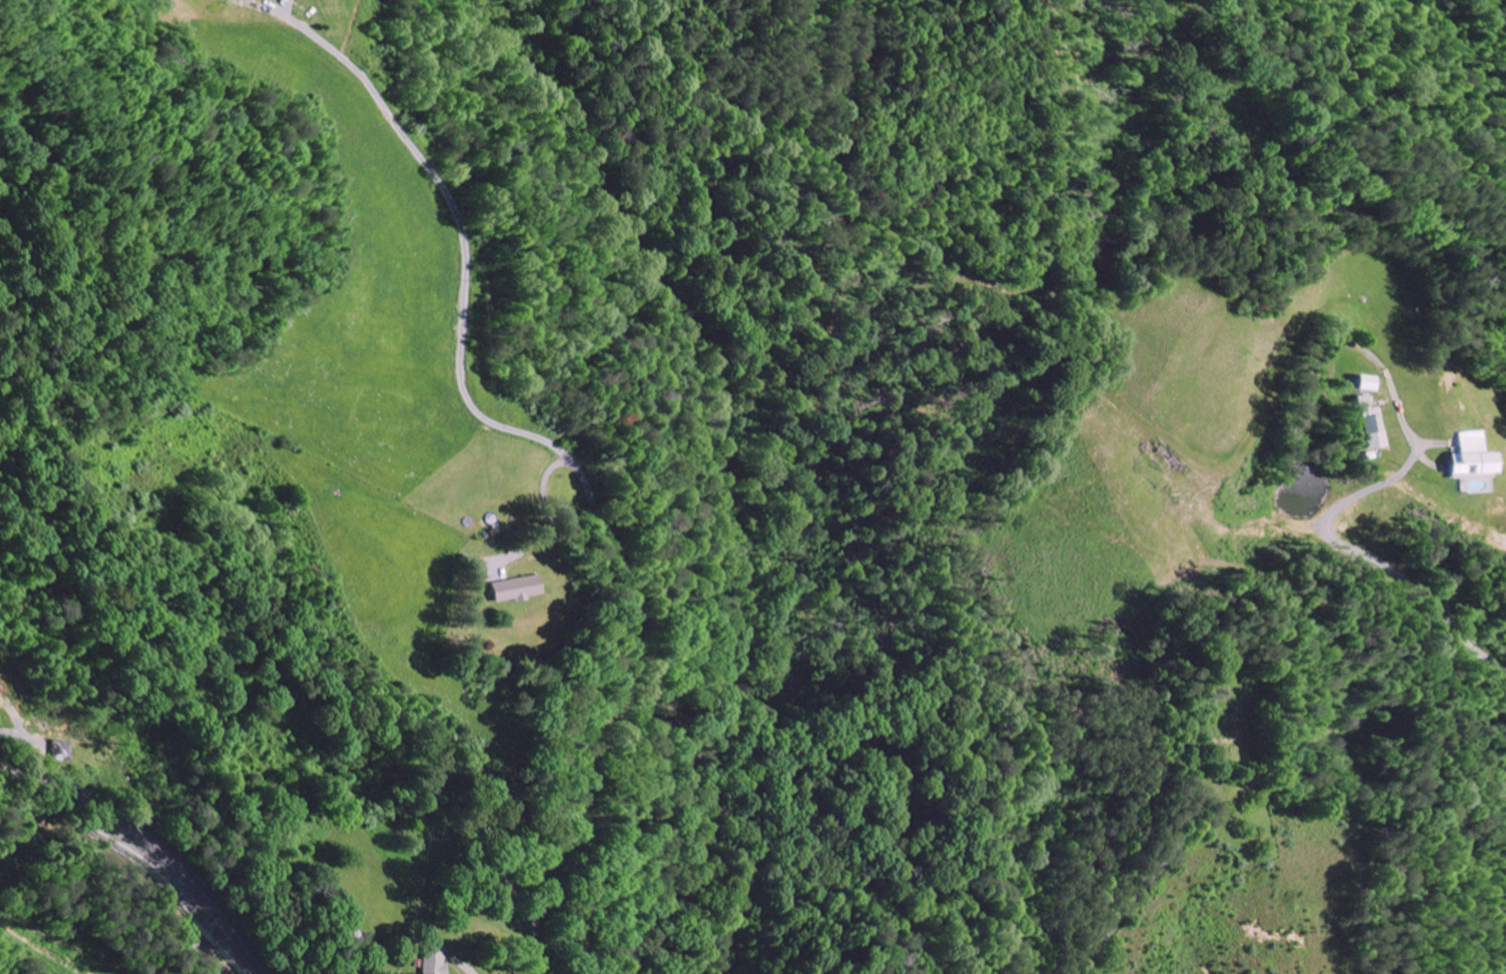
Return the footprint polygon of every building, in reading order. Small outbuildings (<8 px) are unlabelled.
[(1375,376),(1356,375),(1356,390),(1374,391),(1375,376)] [(1383,446),(1377,405),(1356,409),(1362,450),(1383,446)] [(1454,432),(1455,454),(1443,454),(1444,478),(1488,476),(1487,451),(1479,452),(1478,431),(1454,432)] [(485,581),(488,601),(508,599),(508,598),(534,595),(531,575),(485,581)] [(56,760),(76,762),(78,741),(58,739),(56,760)] [(425,973),(453,973),(453,964),(448,964),(449,947),(438,946),(438,954),(426,953),(425,973)]
